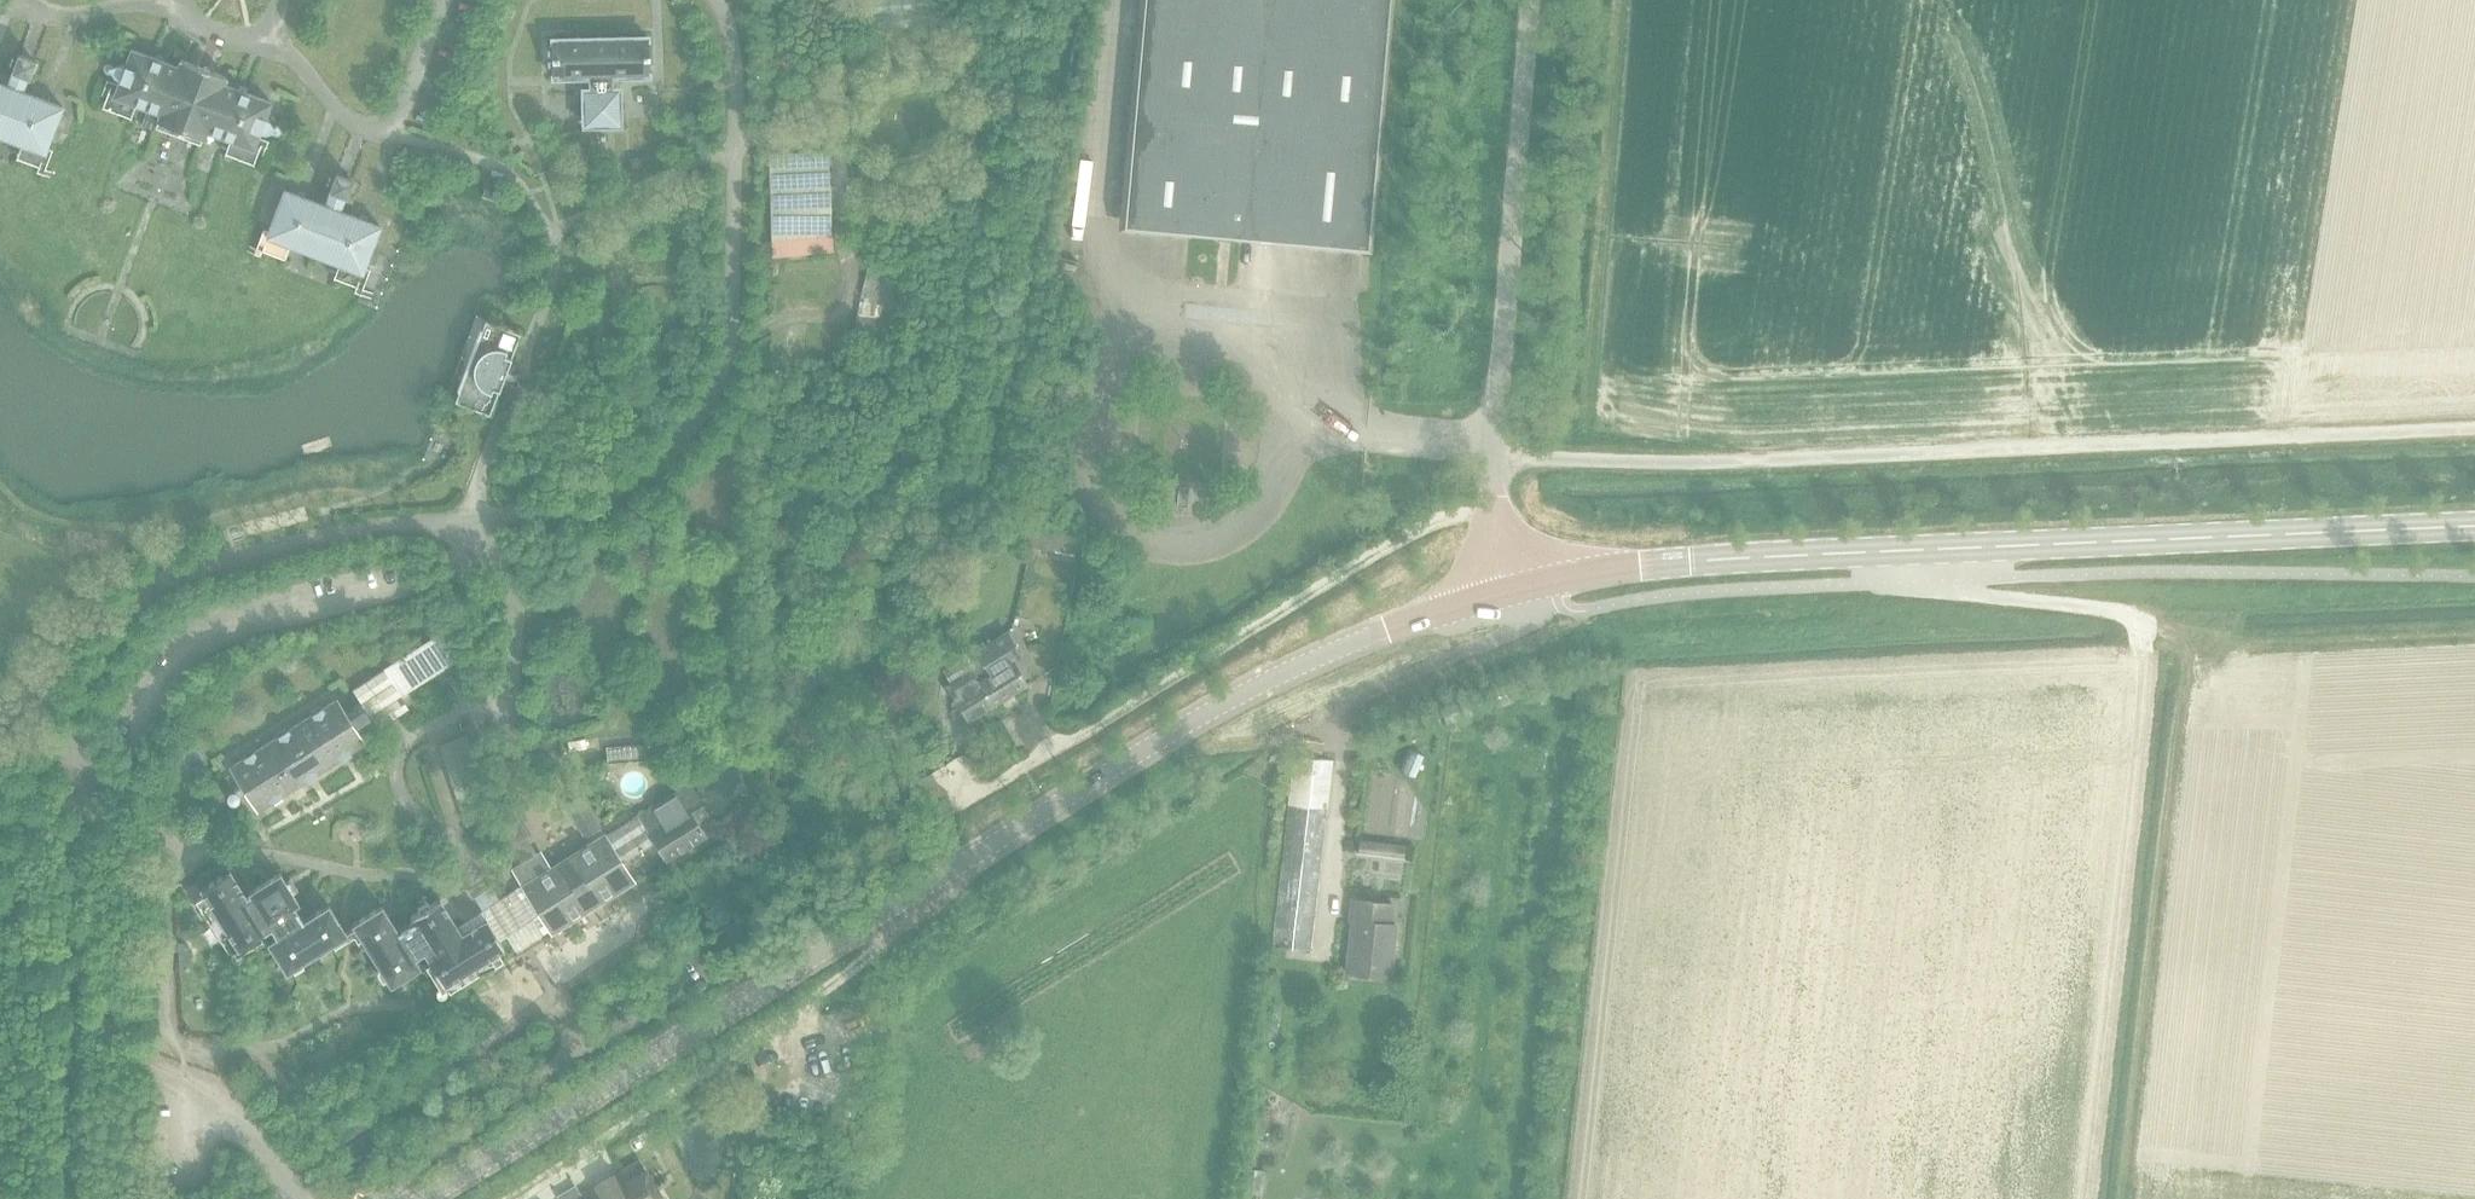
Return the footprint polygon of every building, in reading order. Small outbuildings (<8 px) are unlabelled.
[(1387,0),(1144,0),(1124,224),(1365,246),(1387,0)] [(647,74),(647,38),(625,38),(620,36),(615,38),(603,39),(599,36),(594,39),(582,39),(577,37),(573,39),(551,40),(552,76),(562,76),(568,78),(573,76),(587,75),(588,90),(583,90),(583,98),(581,106),(583,115),(584,123),(591,123),(601,125),(611,122),(618,122),(618,115),(620,106),(617,96),(617,89),(612,89),(612,75),(627,74),(632,77),(637,74),(647,74)] [(180,59),(177,66),(130,49),(113,95),(253,148),(270,101),(224,84),(227,77),(180,59)] [(34,60),(18,54),(12,70),(13,70),(7,85),(0,83),(0,136),(45,153),(62,106),(22,91),(28,76),(34,60)] [(827,151),(767,154),(771,237),(830,234),(827,151)] [(335,174),(329,189),(330,190),(324,205),(284,190),(266,237),(362,273),(380,226),(339,210),(345,195),(351,180),(335,174)] [(519,332),(489,321),(459,402),(489,413),(519,332)] [(1397,512),(1407,506),(1404,500),(1393,506),(1397,512)] [(1028,545),(1073,555),(1078,536),(1033,526),(1032,527),(1028,545)] [(1025,677),(1010,654),(1018,649),(1004,626),(966,650),(973,661),(969,663),(973,671),(990,699),(1025,677)] [(446,629),(383,669),(400,696),(463,656),(446,629)] [(957,720),(990,699),(973,671),(953,684),(956,688),(949,691),(953,698),(949,701),(952,706),(949,708),(957,720)] [(363,743),(335,699),(231,766),(258,810),(363,743)] [(1500,729),(1514,729),(1514,719),(1500,719),(1500,729)] [(463,734),(434,745),(463,823),(492,812),(463,734)] [(1408,748),(1398,771),(1414,777),(1423,755),(1408,748)] [(1332,758),(1295,754),(1274,944),(1311,948),(1332,758)] [(623,861),(658,839),(669,856),(706,832),(700,823),(713,815),(692,782),(647,811),(607,835),(581,794),(564,804),(588,842),(541,872),(530,855),(513,866),(554,930),(635,879),(623,861)] [(561,784),(546,793),(554,806),(569,797),(561,784)] [(1402,859),(1404,845),(1359,839),(1357,853),(1402,859)] [(286,971),(346,933),(328,904),(303,920),(293,904),(298,902),(279,873),(249,892),(250,893),(245,896),(229,870),(200,888),(238,948),(270,928),(276,937),(268,942),(286,971)] [(447,982),(503,947),(485,918),(459,934),(456,930),(458,929),(439,898),(410,916),(412,921),(397,931),(381,905),(352,923),(390,984),(423,963),(417,955),(426,950),(447,982)] [(1352,898),(1349,919),(1352,920),(1345,972),(1389,977),(1395,925),(1390,924),(1393,903),(1352,898)] [(594,954),(589,948),(592,946),(572,922),(551,940),(576,970),(594,954)] [(1261,969),(1259,984),(1274,986),(1276,971),(1262,969),(1261,969)] [(637,1160),(571,1198),(661,1198),(637,1160)]
